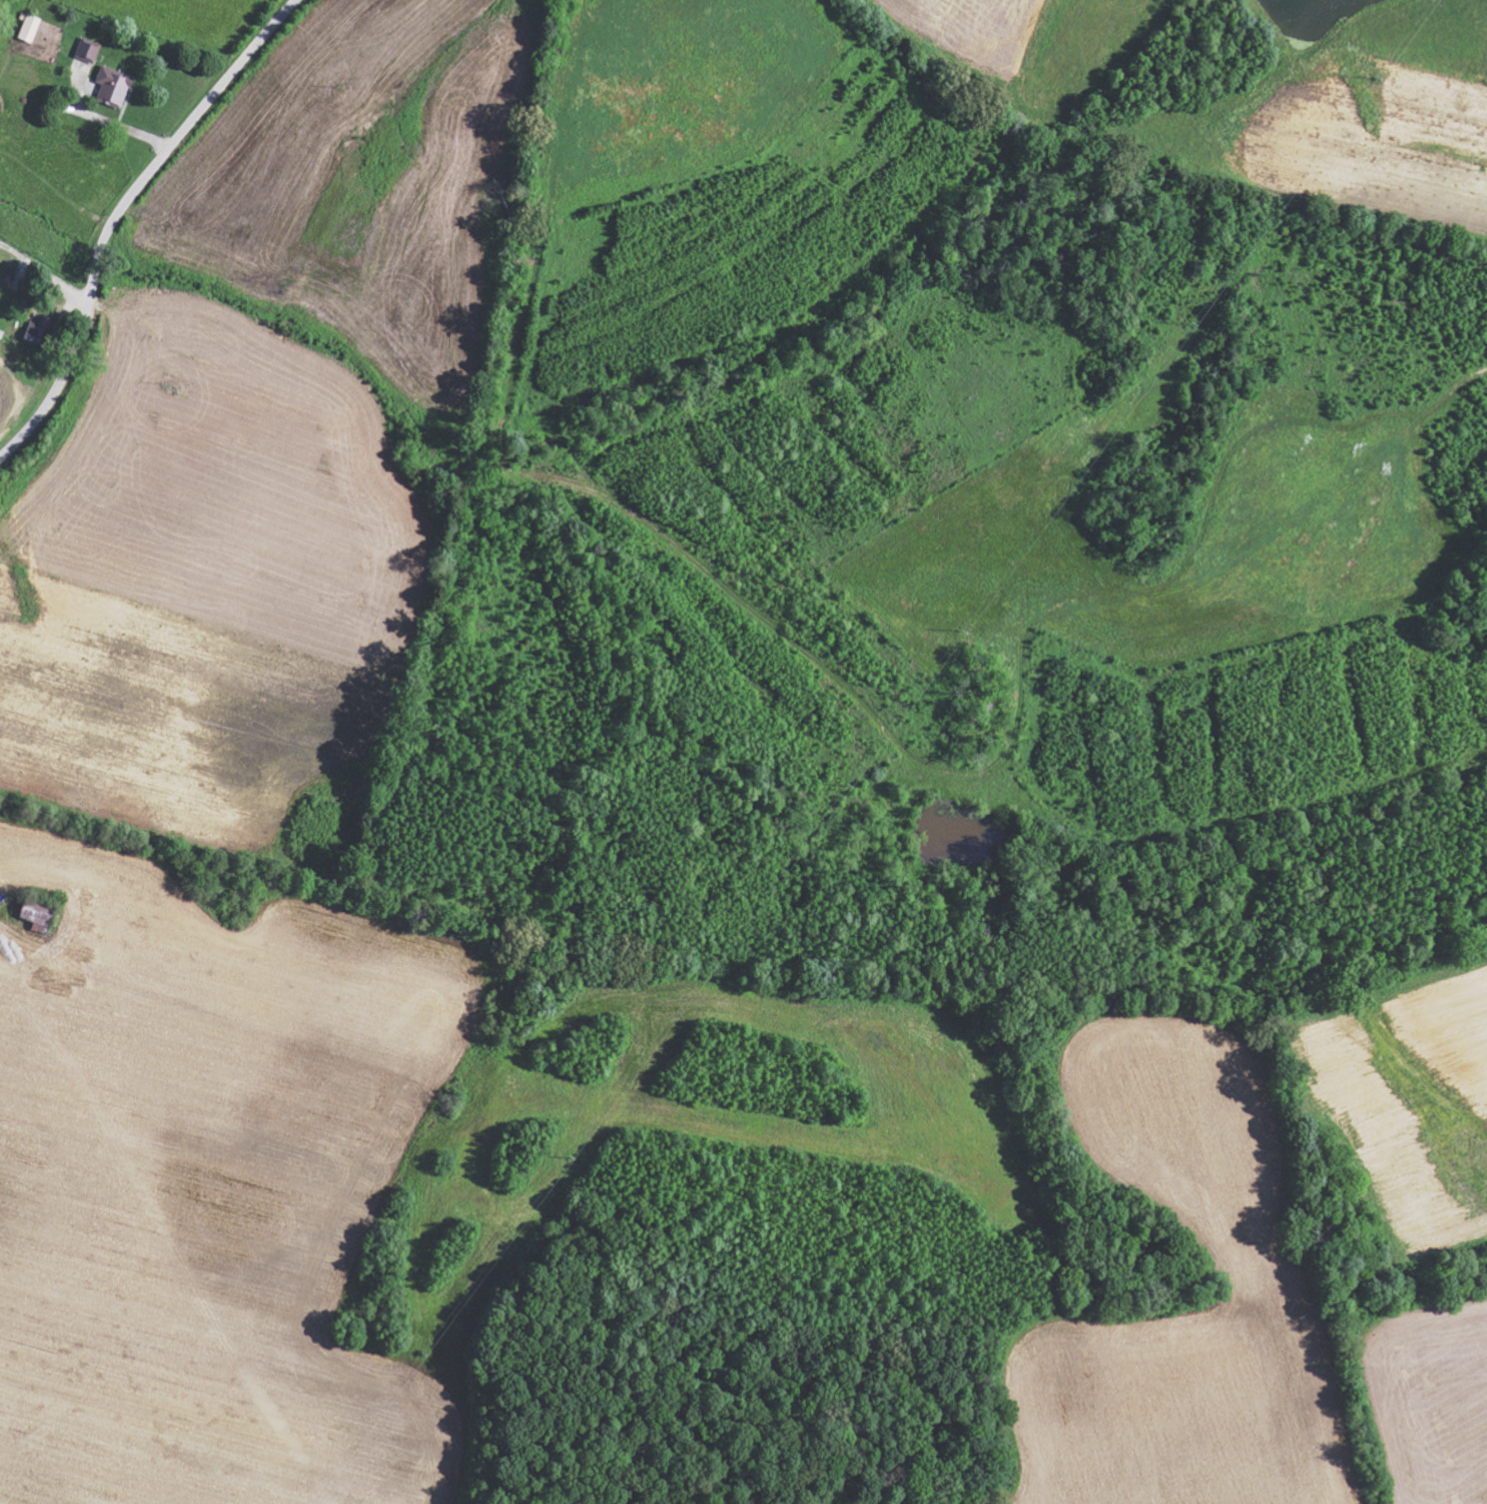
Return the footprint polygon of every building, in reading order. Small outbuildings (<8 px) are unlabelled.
[(19,37),(33,43),(42,18),(28,12),(19,37)] [(102,44),(81,38),(76,57),(96,62),(102,44)] [(97,100),(123,108),(134,76),(102,66),(97,81),(103,83),(97,100)] [(34,921),(33,930),(45,933),(51,909),(24,902),(20,918),(34,921)]
